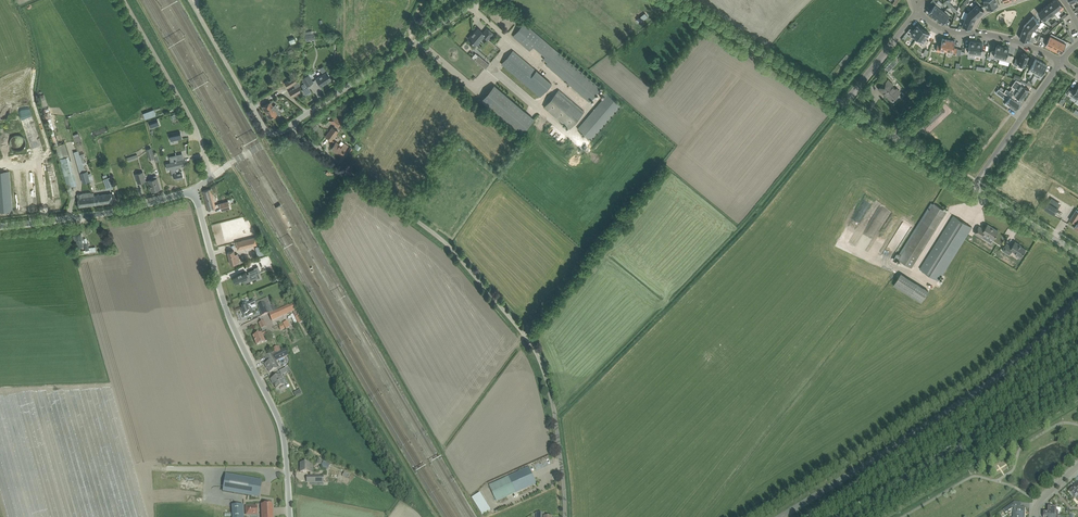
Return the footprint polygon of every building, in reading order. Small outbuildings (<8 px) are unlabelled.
[(990,0),(984,0),(987,9),(993,7),(990,0)] [(1052,1),(1058,9),(1063,5),(1059,0),(1054,0),(1052,1)] [(1052,1),(1048,5),(1054,13),(1058,9),(1052,1)] [(929,13),(933,16),(941,6),(937,2),(935,5),(930,11),(928,12),(929,13)] [(973,8),(980,15),(984,11),(977,3),(973,8)] [(1048,5),(1043,9),(1049,16),(1054,13),(1048,5)] [(940,8),(933,16),(938,20),(945,11),(940,8)] [(968,13),(976,18),(980,15),(973,8),(968,13)] [(1043,9),(1038,12),(1044,20),(1049,16),(1043,9)] [(951,13),(946,10),(945,11),(938,20),(943,23),(942,24),(943,24),(951,13)] [(639,23),(649,16),(646,12),(637,19),(639,23)] [(976,18),(968,13),(965,19),(974,23),(976,18)] [(1034,16),(1029,20),(1036,27),(1041,23),(1034,16)] [(974,23),(965,19),(962,25),(971,29),(974,23)] [(1036,27),(1029,20),(1024,25),(1033,31),(1036,27)] [(519,29),(513,36),(529,50),(533,46),(540,37),(524,23),(519,29)] [(924,28),(923,28),(918,24),(913,30),(911,28),(906,33),(910,35),(911,33),(917,37),(916,39),(924,28)] [(1024,25),(1022,32),(1031,36),(1033,31),(1024,25)] [(468,38),(472,42),(478,47),(482,42),(480,41),(484,36),(488,39),(493,33),(487,28),(483,33),(477,28),(474,31),(468,38)] [(924,28),(916,39),(922,43),(921,45),(924,47),(929,41),(926,39),(930,33),(924,29),(924,28)] [(1031,36),(1022,32),(1020,38),(1029,41),(1031,36)] [(1051,47),(1057,36),(1051,33),(1045,45),(1051,47)] [(1057,36),(1051,47),(1056,50),(1062,38),(1057,36)] [(947,50),(949,39),(942,38),(941,45),(938,45),(936,51),(940,52),(941,49),(947,50)] [(1062,38),(1056,50),(1061,53),(1067,41),(1062,38)] [(947,50),(946,53),(953,54),(956,55),(958,48),(954,48),(955,41),(949,39),(947,50)] [(975,55),(976,42),(970,41),(969,47),(965,47),(965,53),(975,54),(975,55)] [(976,42),(975,55),(981,56),(981,57),(985,58),(985,51),(982,51),(983,42),(976,42)] [(1000,59),(1003,46),(997,44),(995,51),(991,50),(990,57),(993,58),(994,57),(999,58),(999,59),(1000,59)] [(1003,46),(1000,59),(1009,62),(1011,55),(1008,54),(1009,48),(1003,46)] [(513,51),(502,64),(540,97),(549,87),(533,73),(536,70),(533,68),(513,51)] [(600,89),(557,52),(553,56),(551,54),(549,56),(547,54),(543,59),(548,63),(546,65),(589,102),(600,89)] [(1022,53),(1020,59),(1016,58),(1014,64),(1017,65),(1018,65),(1024,67),(1029,55),(1022,53)] [(474,59),(485,69),(489,64),(478,55),(474,59)] [(1035,73),(1041,62),(1036,59),(1029,70),(1035,73)] [(1041,62),(1035,73),(1041,76),(1047,65),(1041,62)] [(468,76),(477,67),(475,65),(466,74),(468,76)] [(316,79),(321,86),(332,79),(327,72),(316,79)] [(304,88),(302,89),(306,95),(311,91),(307,86),(313,82),(312,81),(308,75),(303,79),(305,83),(302,85),(304,88)] [(294,76),(285,82),(288,88),(293,84),(297,82),(294,76)] [(886,93),(888,95),(892,100),(893,99),(894,99),(894,98),(896,100),(898,100),(901,97),(901,95),(892,86),(893,84),(888,79),(879,88),(884,94),(886,93)] [(1016,79),(1011,86),(1014,89),(1015,87),(1026,95),(1030,89),(1024,86),(1026,83),(1022,82),(1019,81),(1017,80),(1016,79)] [(295,87),(289,91),(292,97),(300,92),(299,85),(299,81),(297,82),(293,84),(295,87)] [(274,82),(269,85),(272,91),(277,88),(274,82)] [(520,134),(534,118),(494,84),(481,100),(520,134)] [(1068,94),(1071,97),(1071,96),(1077,99),(1077,97),(1077,86),(1075,90),(1072,88),(1068,94)] [(1006,89),(1004,92),(1014,99),(1017,96),(1022,100),(1026,95),(1015,87),(1014,89),(1012,87),(1010,91),(1006,89)] [(999,88),(996,92),(1003,97),(1004,95),(1009,98),(1005,104),(1009,107),(1010,105),(1016,109),(1020,103),(1014,99),(1004,92),(1002,91),(999,89),(999,88)] [(569,129),(584,112),(558,90),(544,107),(569,129)] [(605,97),(577,129),(590,140),(620,106),(607,95),(604,92),(602,94),(605,97)] [(267,103),(262,106),(270,119),(274,116),(277,115),(280,113),(280,112),(276,105),(273,106),(271,103),(270,102),(267,103)] [(926,129),(945,111),(937,102),(917,119),(926,129)] [(154,109),(143,113),(145,119),(156,115),(154,109)] [(329,121),(338,127),(342,121),(334,115),(329,121)] [(537,126),(550,138),(553,136),(556,138),(560,134),(544,119),(537,126)] [(178,122),(165,123),(166,130),(179,129),(178,122)] [(332,127),(326,136),(331,141),(338,131),(332,127)] [(180,132),(169,134),(171,141),(182,138),(180,132)] [(11,136),(12,150),(22,149),(21,135),(11,136)] [(335,144),(331,149),(341,156),(344,152),(349,145),(345,143),(342,141),(339,144),(337,142),(336,143),(335,144)] [(58,146),(56,147),(61,163),(65,176),(68,187),(71,186),(68,175),(74,173),(75,173),(71,160),(70,161),(70,160),(65,144),(58,146)] [(86,171),(78,151),(74,152),(83,182),(90,180),(87,171),(86,171)] [(176,156),(170,157),(171,162),(173,168),(171,168),(171,169),(173,178),(175,177),(175,180),(184,178),(182,171),(180,172),(179,167),(184,166),(183,162),(182,160),(178,161),(178,160),(177,156),(176,156)] [(12,210),(9,172),(0,173),(0,211),(12,210)] [(138,183),(146,181),(143,172),(135,174),(138,183)] [(152,179),(149,180),(152,191),(160,189),(156,175),(152,177),(151,178),(152,179)] [(114,187),(110,176),(108,177),(105,178),(104,179),(103,179),(107,189),(114,187)] [(211,189),(203,191),(208,210),(216,208),(211,189)] [(94,196),(94,195),(94,192),(90,193),(91,196),(83,197),(83,193),(77,194),(79,206),(95,204),(94,196)] [(94,196),(95,204),(113,202),(112,193),(94,195),(94,196)] [(228,201),(220,203),(222,211),(230,208),(228,201)] [(1058,207),(1052,203),(1049,202),(1045,209),(1054,215),(1058,207)] [(899,257),(898,259),(911,267),(933,232),(944,216),(947,211),(942,208),(935,203),(934,203),(933,204),(931,203),(916,226),(899,253),(901,254),(899,257)] [(292,225),(280,204),(276,207),(287,227),(292,225)] [(1077,218),(1077,217),(1077,211),(1076,210),(1070,220),(1075,223),(1075,222),(1077,223),(1074,228),(1075,228),(1077,229),(1077,219),(1077,218)] [(939,280),(969,232),(972,227),(954,215),(920,269),(939,280)] [(979,226),(976,231),(975,233),(981,237),(984,233),(994,239),(999,231),(988,224),(984,229),(979,226)] [(83,246),(82,240),(81,234),(73,236),(73,239),(75,239),(76,247),(83,246)] [(244,248),(257,244),(255,237),(242,240),(244,248)] [(1021,256),(1026,249),(1021,246),(1021,245),(1015,241),(1012,247),(1007,243),(1002,250),(1009,254),(1012,250),(1021,256)] [(95,247),(89,248),(88,243),(84,244),(85,250),(82,251),(83,254),(96,252),(95,247)] [(240,262),(237,254),(235,254),(234,250),(227,252),(231,264),(240,262)] [(238,275),(233,278),(235,283),(235,284),(240,282),(241,281),(244,280),(246,282),(250,281),(249,278),(251,277),(251,276),(257,274),(260,272),(258,266),(254,268),(254,269),(248,271),(249,274),(248,275),(246,272),(241,274),(241,273),(238,274),(238,275)] [(901,274),(894,285),(921,302),(929,291),(901,274)] [(254,302),(250,304),(249,301),(248,301),(243,302),(243,304),(244,306),(242,307),(244,311),(243,312),(245,317),(246,317),(247,317),(253,315),(250,308),(257,306),(254,299),(252,300),(254,302)] [(273,311),(273,312),(279,310),(277,306),(274,307),(273,304),(270,305),(269,301),(258,305),(262,316),(269,313),(273,311)] [(269,314),(272,321),(297,310),(294,303),(279,310),(273,312),(269,314)] [(259,323),(263,332),(253,336),(257,345),(268,340),(266,334),(268,334),(265,327),(266,327),(264,321),(259,323)] [(270,372),(277,369),(274,362),(276,361),(288,355),(285,350),(276,354),(274,352),(265,356),(268,362),(265,364),(266,367),(267,366),(270,372)] [(287,367),(280,371),(282,375),(287,373),(291,371),(288,366),(287,367)] [(280,375),(271,379),(273,383),(273,384),(274,383),(276,389),(279,387),(280,389),(285,387),(284,385),(282,381),(283,381),(280,375)] [(300,472),(310,472),(310,463),(300,463),(300,472)] [(516,492),(536,484),(529,468),(509,477),(510,478),(490,486),(496,500),(516,492)] [(226,474),(223,491),(252,496),(250,495),(253,480),(254,480),(254,479),(226,474)] [(1069,491),(1075,498),(1077,501),(1077,482),(1071,487),(1072,488),(1069,491)] [(480,493),(472,498),(483,515),(491,510),(480,493)] [(1025,507),(1014,506),(1014,502),(1003,509),(1006,513),(1014,507),(1013,516),(1025,516),(1025,507)] [(255,506),(246,506),(246,515),(258,514),(257,504),(255,504),(255,506)] [(272,504),(262,504),(262,516),(273,516),(272,504)] [(232,505),(233,516),(244,516),(243,505),(232,505)] [(1044,511),(1044,514),(1058,515),(1058,510),(1061,511),(1061,507),(1057,507),(1057,506),(1047,506),(1047,511),(1044,511)]
